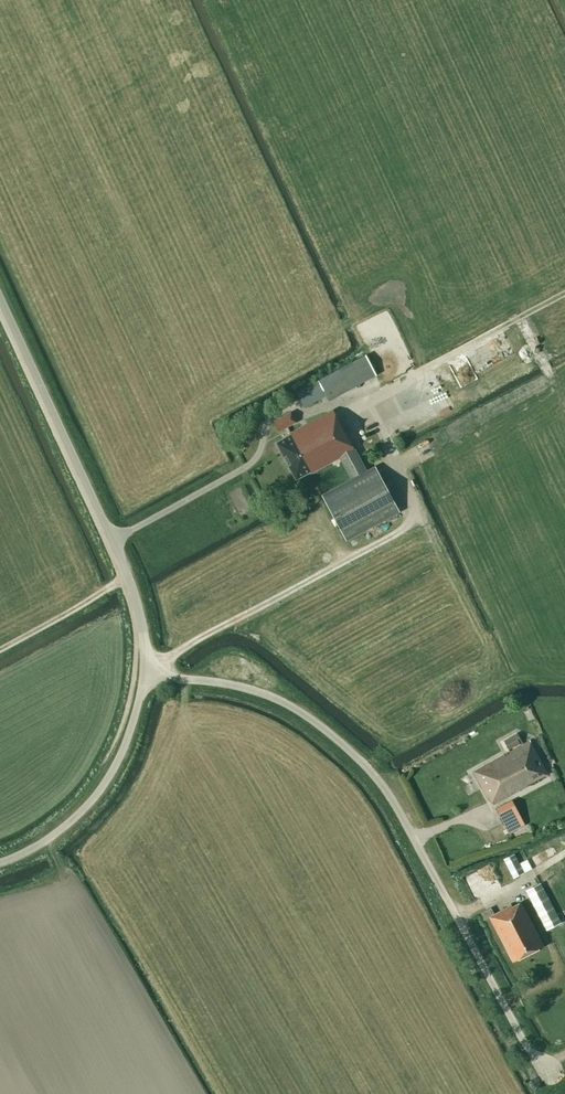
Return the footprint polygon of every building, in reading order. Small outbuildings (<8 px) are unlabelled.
[(375,375),(365,355),(317,380),(328,400),(375,375)] [(454,385),(464,403),(476,397),(466,379),(454,385)] [(304,408),(325,397),(318,382),(296,393),(304,408)] [(349,477),(319,493),(342,537),(396,508),(373,466),(364,470),(360,463),(349,442),(350,442),(330,406),(287,429),(288,430),(273,438),(293,476),(308,468),(307,466),(335,451),(349,477)] [(278,431),(295,422),(290,413),(274,421),(278,431)] [(377,449),(374,444),(368,448),(371,453),(377,449)] [(520,738),(517,732),(503,740),(508,749),(522,742),(522,741),(524,740),(523,737),(520,738)] [(492,806),(548,776),(529,742),(471,773),(486,800),(489,799),(492,806)] [(496,808),(509,833),(524,825),(511,800),(496,808)] [(513,854),(503,860),(502,860),(513,879),(523,874),(513,854)] [(555,915),(539,884),(526,891),(541,922),(546,930),(559,923),(555,915)] [(512,965),(544,948),(520,903),(511,908),(510,906),(494,914),(490,908),(480,914),(484,922),(488,920),(512,965)]
